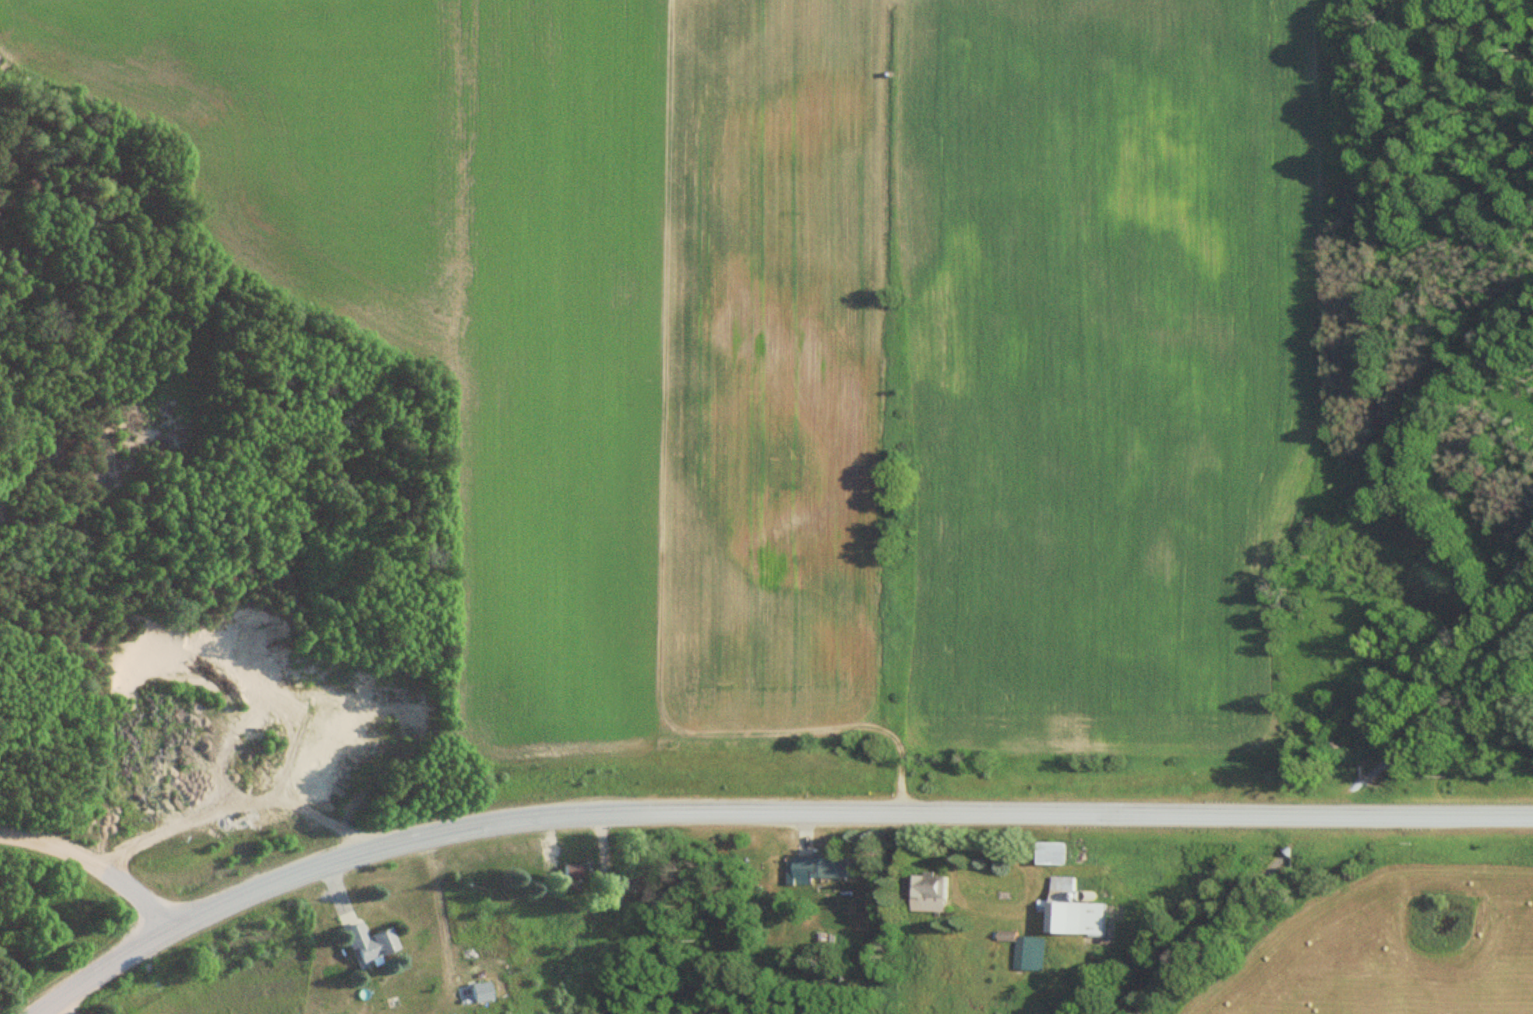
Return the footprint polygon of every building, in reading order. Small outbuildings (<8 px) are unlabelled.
[(1068,841),(1045,841),(1045,864),(1068,864),(1068,841)] [(860,857),(801,857),(801,881),(860,882),(860,857)] [(579,864),(564,865),(565,879),(580,878),(579,864)] [(919,872),(919,911),(953,911),(953,872),(919,872)] [(1110,934),(1110,902),(1078,902),(1079,876),(1054,875),(1053,933),(1110,934)] [(347,928),(359,965),(403,950),(395,928),(370,936),(366,922),(347,928)] [(1047,970),(1048,937),(1021,936),(1020,969),(1047,970)]
